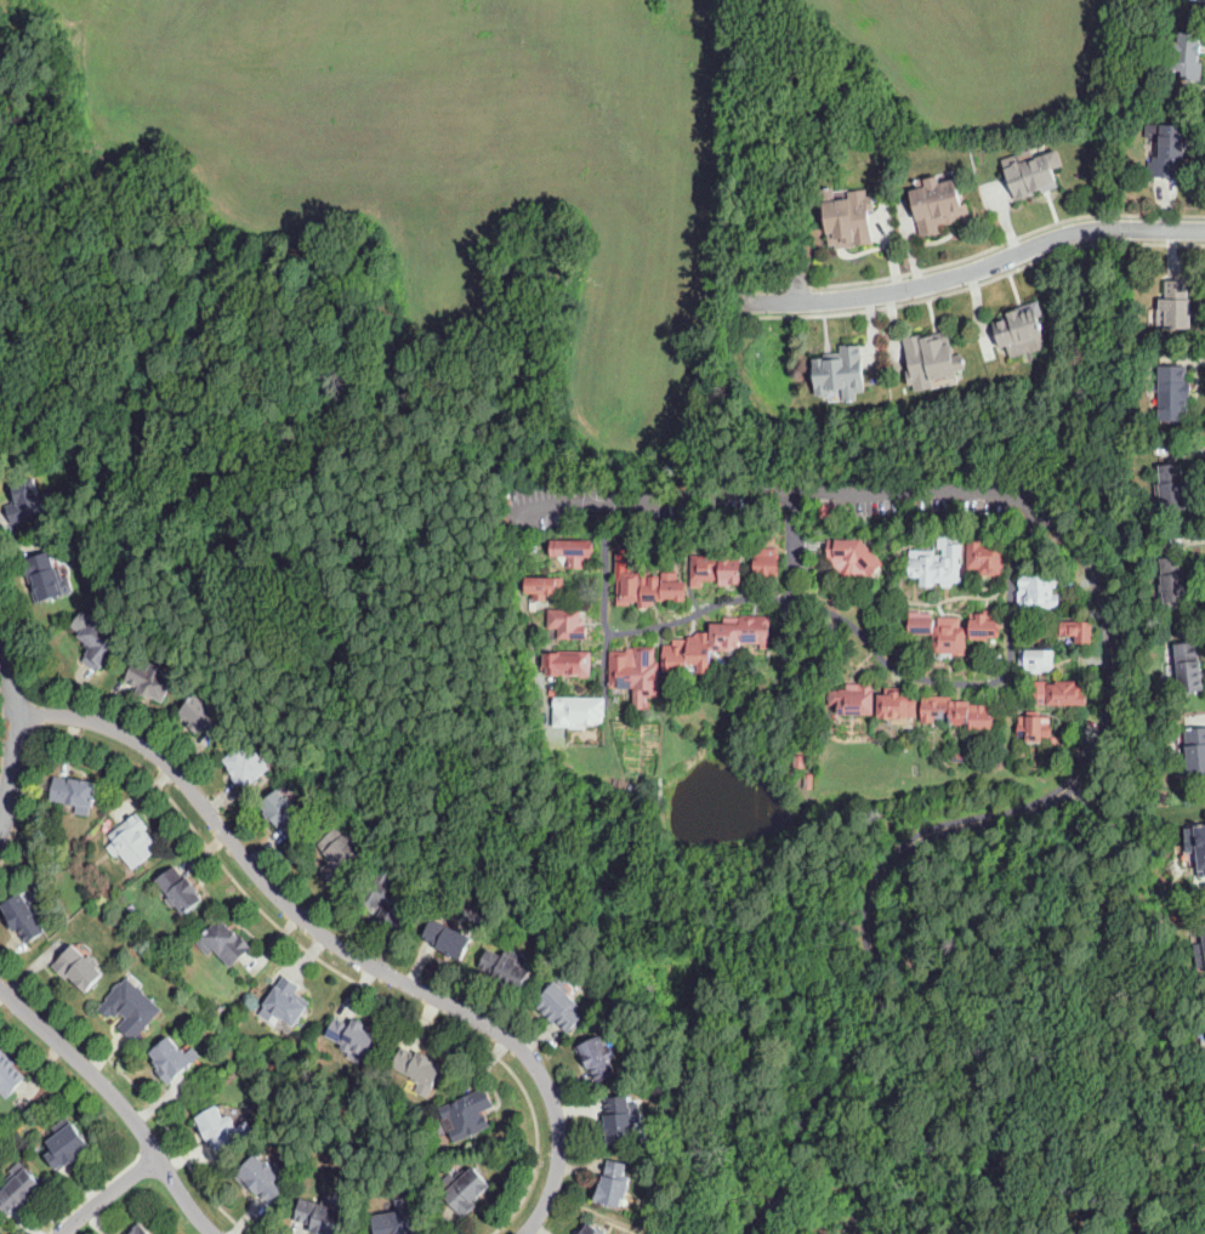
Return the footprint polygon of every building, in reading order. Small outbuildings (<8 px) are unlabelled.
[(1201,81),(1181,79),(1182,69),(1169,68),(1169,63),(1161,63),(1163,53),(1167,53),(1169,42),(1178,44),(1180,32),(1201,34),(1200,42),(1203,42),(1200,57),(1199,56),(1199,62),(1204,63),(1201,81)] [(1183,178),(1154,177),(1154,176),(1148,176),(1148,161),(1153,161),(1154,157),(1155,157),(1156,137),(1144,136),(1144,124),(1187,125),(1187,137),(1189,137),(1189,149),(1187,149),(1186,160),(1183,160),(1183,178)] [(1004,159),(1018,200),(1061,186),(1055,170),(1065,165),(1061,150),(1038,158),(1034,148),(1004,159)] [(962,205),(967,204),(971,216),(955,220),(956,223),(949,226),(948,222),(938,224),(940,232),(932,234),(931,233),(923,234),(913,190),(928,187),(927,178),(938,176),(940,183),(955,180),(962,205)] [(829,229),(823,187),(826,187),(826,184),(830,184),(830,186),(832,186),(835,199),(851,198),(851,189),(865,188),(866,195),(873,194),(874,206),(868,207),(873,241),(863,243),(863,241),(856,243),(856,244),(837,246),(837,241),(831,243),(830,229),(829,229)] [(1192,331),(1166,331),(1166,328),(1155,328),(1156,309),(1160,309),(1160,300),(1166,300),(1166,280),(1190,280),(1190,298),(1193,298),(1192,331)] [(1036,306),(1050,347),(1035,352),(1035,349),(1012,357),(1008,346),(1005,347),(996,320),(1012,314),(1011,312),(1022,308),(1022,311),(1036,306)] [(954,369),(955,376),(947,377),(945,375),(930,379),(931,386),(916,389),(914,382),(910,383),(908,373),(913,371),(905,339),(925,335),(926,337),(933,336),(934,341),(944,339),(947,346),(954,343),(956,357),(961,356),(961,359),(964,359),(964,363),(962,364),(964,368),(954,369)] [(857,391),(858,399),(854,400),(854,402),(851,402),(851,400),(847,400),(846,387),(831,388),(831,393),(819,394),(818,379),(815,380),(814,369),(818,369),(817,360),(829,359),(828,356),(845,354),(845,347),(863,346),(866,391),(857,391)] [(1159,422),(1159,420),(1159,392),(1156,392),(1153,389),(1153,385),(1156,382),(1159,382),(1159,366),(1187,366),(1187,382),(1190,382),(1189,400),(1188,400),(1188,409),(1187,410),(1187,421),(1159,422)] [(1161,512),(1160,497),(1156,497),(1155,484),(1160,484),(1159,466),(1178,464),(1181,464),(1183,483),(1188,482),(1190,510),(1161,512)] [(12,524),(6,506),(13,504),(8,487),(36,478),(41,490),(45,489),(49,499),(45,500),(49,512),(12,524)] [(836,518),(818,518),(818,504),(836,504),(836,518)] [(950,587),(944,587),(943,587),(940,585),(940,582),(933,582),(933,586),(920,586),(920,576),(906,576),(906,559),(910,559),(910,551),(934,551),(934,556),(943,556),(943,550),(938,548),(938,538),(954,538),(954,544),(962,545),(961,582),(954,582),(954,584),(950,587)] [(585,568),(584,568),(568,568),(568,557),(550,557),(550,540),(592,540),(592,557),(585,557),(585,568)] [(847,581),(842,578),(840,576),(841,573),(834,565),(830,558),(826,557),(828,540),(859,540),(875,557),(876,556),(883,564),(871,575),(859,578),(849,578),(847,581)] [(1004,576),(1002,576),(978,576),(978,569),(967,569),(967,540),(983,540),(983,544),(1004,544),(1004,576)] [(778,576),(771,576),(754,575),(754,570),(752,570),(752,562),(754,562),(754,555),(756,555),(756,548),(777,548),(777,555),(779,555),(778,576)] [(36,603),(23,559),(52,551),(66,595),(36,603)] [(701,587),(693,587),(690,587),(690,556),(693,556),(733,556),(733,559),(741,559),(740,585),(728,585),(728,581),(720,581),(720,569),(716,569),(716,580),(701,580),(701,587)] [(1163,607),(1163,602),(1155,603),(1155,593),(1161,593),(1160,584),(1161,584),(1161,575),(1163,575),(1161,558),(1183,556),(1184,573),(1190,571),(1193,599),(1180,601),(1180,605),(1163,607)] [(648,609),(638,609),(638,601),(630,601),(630,605),(618,605),(618,573),(624,573),(624,568),(633,568),(632,573),(638,573),(638,569),(638,564),(647,564),(647,570),(649,570),(649,576),(658,576),(658,581),(661,581),(661,573),(678,573),(678,581),(686,581),(686,602),(684,602),(684,604),(673,604),(673,599),(648,599),(648,609)] [(1031,615),(1018,615),(1018,592),(1019,592),(1019,575),(1027,575),(1027,574),(1052,574),(1052,575),(1057,575),(1057,587),(1053,587),(1053,595),(1059,595),(1059,608),(1052,608),(1052,609),(1031,609),(1031,615)] [(545,604),(533,603),(533,593),(527,593),(527,578),(564,579),(563,591),(545,591),(545,604)] [(586,639),(585,639),(558,639),(558,629),(547,629),(547,609),(580,609),(580,620),(584,620),(584,625),(586,625),(586,639)] [(970,637),(970,613),(979,613),(979,616),(984,616),(984,610),(1000,610),(1000,615),(1005,614),(1005,630),(1000,630),(1000,637),(970,637)] [(966,656),(959,656),(959,653),(933,653),(933,636),(908,636),(909,612),(921,612),(921,614),(931,614),(931,621),(934,621),(934,627),(938,627),(938,618),(961,618),(961,626),(966,626),(966,656)] [(97,672),(97,671),(84,660),(92,649),(86,644),(87,642),(80,636),(96,615),(118,633),(115,636),(123,641),(97,672)] [(710,673),(707,673),(698,673),(698,665),(688,665),(688,672),(663,672),(663,644),(672,644),(672,639),(688,639),(688,637),(694,637),(694,632),(709,632),(709,624),(723,624),(723,618),(740,618),(740,616),(771,616),(771,644),(738,644),(738,647),(732,647),(732,652),(710,652),(710,673)] [(1092,643),(1090,643),(1076,643),(1076,636),(1053,636),(1053,622),(1092,622),(1092,643)] [(1042,643),(1036,643),(1031,643),(1031,631),(1034,631),(1042,631),(1042,643)] [(1180,694),(1180,692),(1175,644),(1197,642),(1199,661),(1200,660),(1204,692),(1180,694)] [(646,709),(633,707),(633,688),(609,688),(610,652),(626,652),(627,649),(635,649),(635,647),(655,648),(654,663),(659,663),(658,698),(647,698),(646,709)] [(1040,673),(1036,673),(1024,672),(1025,665),(1019,665),(1019,649),(1053,650),(1053,666),(1041,666),(1040,673)] [(585,676),(551,676),(545,676),(545,667),(541,667),(541,654),(557,654),(557,653),(587,652),(591,656),(591,671),(589,675),(585,676)] [(1002,665),(990,665),(990,655),(1002,655),(1002,665)] [(164,703),(150,696),(150,698),(137,692),(140,688),(126,681),(135,663),(149,670),(154,660),(172,669),(167,677),(176,681),(164,703)] [(1087,703),(1082,703),(1030,700),(1030,678),(1056,679),(1057,676),(1076,677),(1076,679),(1085,679),(1084,687),(1087,688),(1087,703)] [(874,715),(837,715),(837,705),(829,705),(829,690),(839,690),(839,689),(846,689),(846,684),(860,684),(860,682),(866,682),(873,682),(873,692),(874,692),(874,715)] [(678,698),(666,696),(667,686),(678,687),(678,698)] [(908,721),(886,721),(880,721),(880,718),(877,718),(877,695),(886,695),(886,688),(909,688),(909,700),(917,700),(917,718),(908,718),(908,721)] [(221,745),(204,729),(200,733),(178,715),(201,689),(223,710),(218,713),(235,729),(221,745)] [(994,729),(991,729),(970,729),(970,724),(949,724),(949,718),(934,718),(934,723),(922,723),(922,696),(950,696),(950,703),(968,703),(968,705),(994,705),(994,729)] [(572,727),(568,727),(553,727),(553,710),(557,710),(557,707),(553,707),(553,698),(604,699),(604,717),(599,717),(599,723),(595,723),(595,726),(582,726),(582,723),(572,723),(572,727)] [(1052,738),(1051,738),(1017,737),(1018,723),(1019,723),(1019,716),(1025,716),(1025,711),(1042,712),(1042,716),(1051,716),(1050,723),(1052,723),(1052,738)] [(1182,728),(1204,727),(1204,774),(1175,775),(1173,760),(1183,758),(1182,728)] [(243,791),(232,778),(235,775),(231,769),(232,768),(226,761),(245,744),(250,751),(256,746),(263,756),(262,757),(271,767),(243,791)] [(966,762),(955,762),(951,762),(951,754),(966,754),(966,762)] [(813,789),(805,789),(806,774),(813,775),(813,789)] [(93,807),(80,804),(80,806),(67,804),(67,802),(51,800),(56,777),(97,784),(93,807)] [(292,840),(262,804),(282,787),(308,819),(305,823),(308,826),(292,840)] [(133,870),(120,854),(114,858),(106,847),(113,842),(109,836),(129,820),(127,818),(132,814),(135,815),(138,813),(150,829),(144,834),(148,837),(152,835),(158,842),(153,845),(158,852),(133,870)] [(330,883),(319,871),(332,859),(318,845),(340,825),(363,851),(343,869),(345,870),(330,883)] [(1181,826),(1204,826),(1204,877),(1197,877),(1197,876),(1195,851),(1182,852),(1181,826)] [(184,915),(177,905),(176,906),(175,904),(171,908),(165,899),(170,895),(158,880),(175,866),(186,881),(189,878),(199,892),(197,893),(203,902),(184,915)] [(392,927),(390,926),(376,917),(382,908),(379,905),(377,909),(374,906),(373,909),(362,902),(383,866),(394,874),(388,882),(399,888),(400,886),(414,893),(392,927)] [(25,945),(10,920),(12,917),(4,904),(25,891),(50,931),(25,945)] [(232,967),(229,965),(215,949),(208,955),(197,943),(222,919),(240,938),(241,937),(252,948),(232,967)] [(461,961),(459,960),(453,956),(451,957),(445,954),(445,952),(421,940),(433,919),(472,938),(461,961)] [(1201,926),(1204,925),(1204,956),(1197,957),(1194,945),(1204,944),(1201,926)] [(87,991),(69,974),(66,978),(53,967),(74,944),(104,973),(87,991)] [(521,991),(519,990),(511,986),(510,990),(501,986),(504,982),(478,968),(488,949),(502,956),(508,945),(522,951),(516,963),(530,972),(521,991)] [(295,1027),(280,1017),(275,1023),(260,1012),(285,976),(301,986),(297,991),(312,1001),(295,1027)] [(135,1041),(119,1027),(127,1018),(121,1012),(115,1018),(112,1014),(109,1018),(100,1008),(108,1000),(108,999),(114,991),(121,982),(129,977),(140,989),(141,986),(146,991),(144,993),(164,1011),(135,1041)] [(569,1033),(557,1022),(555,1024),(534,1005),(557,982),(582,1006),(579,1010),(585,1016),(569,1033)] [(226,1008),(222,1012),(215,1005),(218,1001),(226,1008)] [(366,1057),(363,1054),(354,1050),(352,1053),(342,1048),(343,1045),(326,1036),(335,1017),(352,1025),(356,1018),(366,1024),(364,1028),(377,1035),(366,1057)] [(598,1085),(586,1060),(582,1062),(576,1048),(602,1035),(608,1048),(612,1046),(618,1057),(612,1059),(619,1075),(598,1085)] [(169,1085),(159,1074),(166,1068),(164,1065),(159,1069),(154,1063),(157,1059),(150,1053),(170,1036),(186,1053),(194,1046),(203,1056),(169,1085)] [(6,1099),(0,1093),(0,1047),(29,1076),(6,1099)] [(433,1087),(424,1082),(421,1086),(411,1081),(414,1077),(392,1067),(402,1047),(417,1054),(419,1052),(430,1057),(428,1059),(443,1067),(433,1087)] [(417,1075),(424,1078),(419,1091),(433,1097),(438,1085),(445,1088),(454,1063),(426,1052),(417,1075)] [(454,1143),(449,1131),(455,1128),(449,1116),(444,1119),(439,1109),(487,1087),(494,1107),(481,1113),(482,1115),(485,1114),(490,1126),(454,1143)] [(608,1143),(608,1138),(603,1139),(601,1121),(606,1120),(606,1115),(609,1115),(607,1098),(630,1096),(631,1103),(641,1103),(642,1124),(635,1125),(636,1141),(608,1143)] [(218,1154),(205,1132),(200,1135),(192,1120),(217,1105),(224,1116),(228,1114),(237,1127),(249,1120),(255,1131),(218,1154)] [(57,1170),(46,1155),(55,1149),(49,1141),(74,1122),(92,1148),(81,1155),(83,1158),(73,1164),(72,1161),(66,1166),(64,1165),(57,1170)] [(273,1202),(261,1192),(260,1194),(245,1183),(248,1179),(238,1172),(254,1151),(266,1161),(267,1160),(275,1166),(273,1170),(280,1176),(275,1182),(284,1189),(273,1202)] [(621,1207),(595,1201),(596,1194),(597,1194),(599,1183),(601,1184),(603,1176),(606,1176),(609,1160),(629,1165),(626,1176),(632,1177),(627,1200),(623,1199),(621,1207)] [(503,1186),(486,1165),(464,1182),(481,1204),(503,1186)] [(10,1216),(0,1207),(0,1193),(1,1192),(1,1189),(7,1182),(6,1181),(13,1171),(19,1176),(27,1167),(45,1183),(38,1192),(40,1193),(27,1207),(22,1202),(10,1216)] [(464,1218),(443,1194),(474,1167),(491,1187),(473,1202),(477,1207),(464,1218)] [(351,1202),(342,1233),(325,1233),(309,1230),(312,1224),(296,1221),(301,1199),(334,1206),(336,1199),(351,1202)] [(414,1209),(419,1233),(376,1233),(373,1215),(414,1209)] [(151,1219),(138,1233),(168,1233),(151,1219)] [(143,1224),(152,1233),(129,1233),(140,1222),(142,1226),(143,1224)] [(609,1233),(578,1233),(581,1229),(584,1230),(587,1223),(601,1232),(603,1229),(609,1233)]
